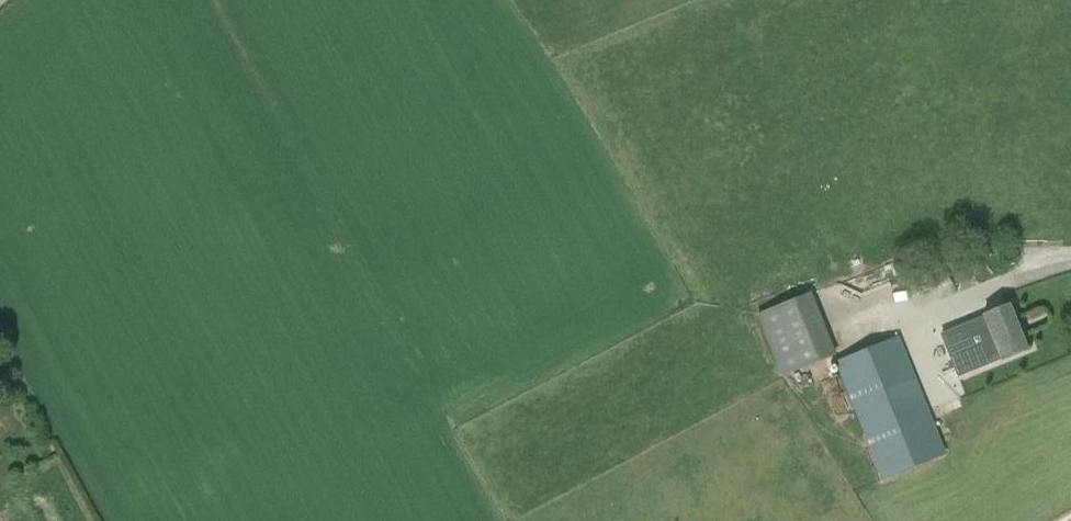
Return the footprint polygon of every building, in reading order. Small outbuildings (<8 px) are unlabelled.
[(782,377),(837,355),(811,292),(756,315),(782,377)] [(967,307),(939,319),(962,375),(1029,348),(1011,304),(985,314),(986,317),(973,322),(967,307)] [(898,335),(833,362),(881,481),(947,454),(898,335)]
